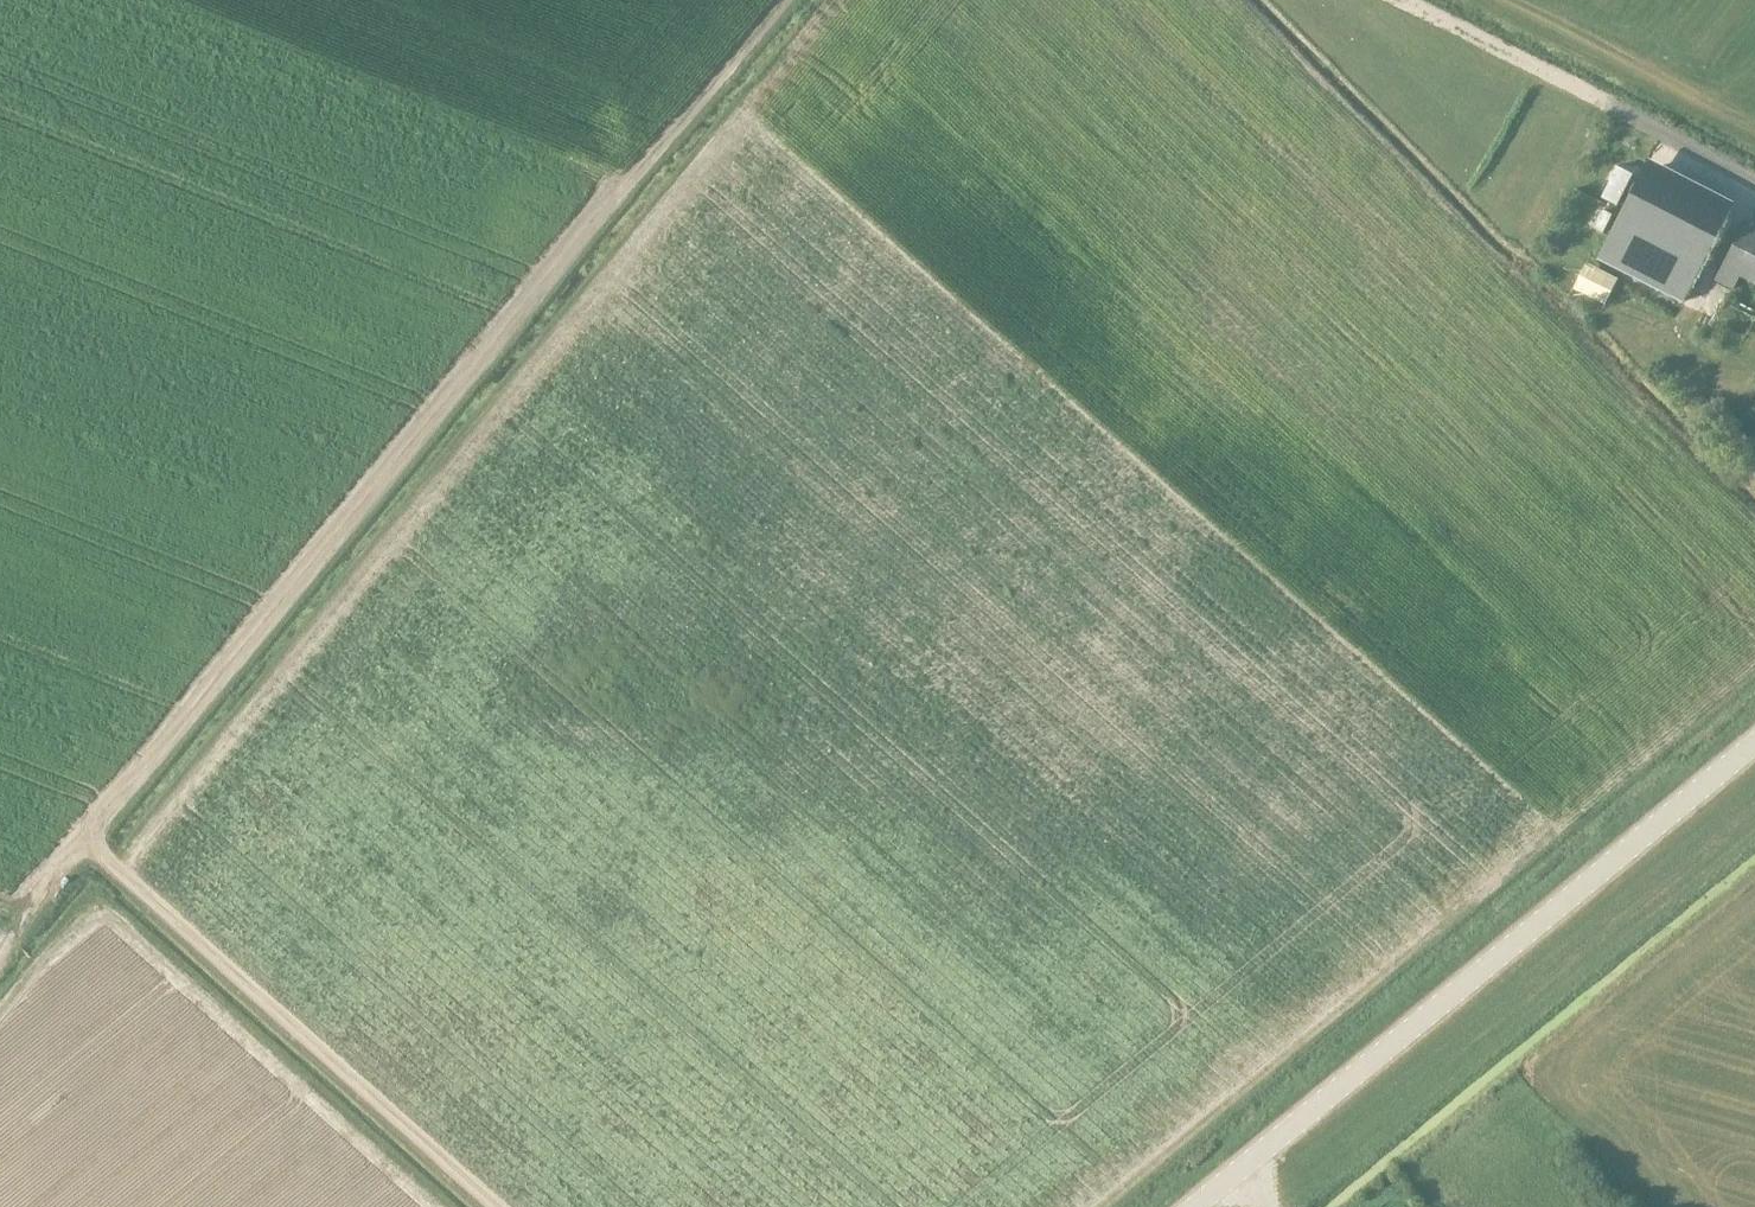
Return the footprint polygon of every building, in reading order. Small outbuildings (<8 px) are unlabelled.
[(1728,210),(1643,167),(1596,258),(1682,301),(1728,210)] [(1743,223),(1714,280),(1732,289),(1738,276),(1754,284),(1754,229),(1743,223)]
